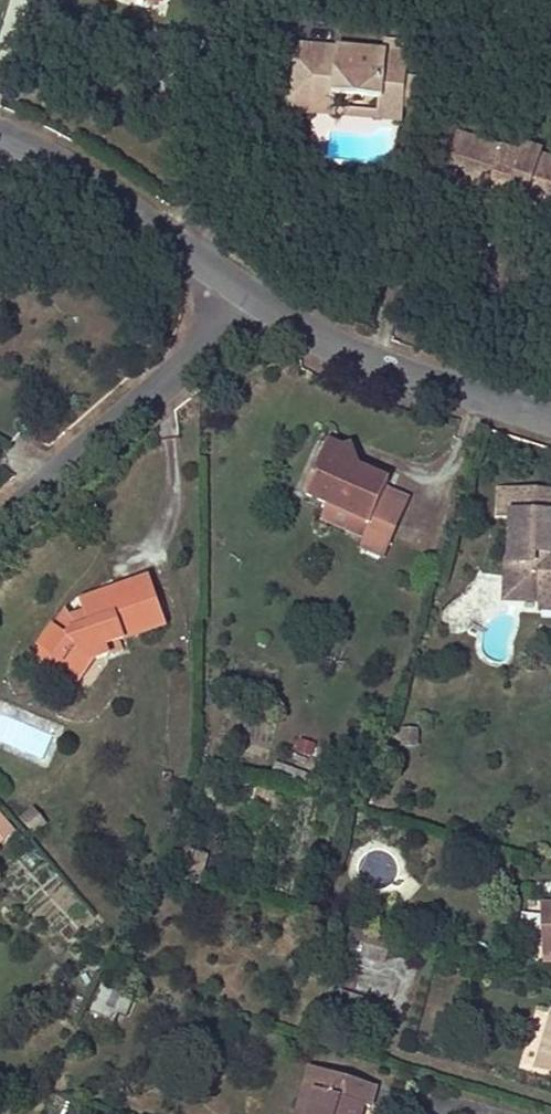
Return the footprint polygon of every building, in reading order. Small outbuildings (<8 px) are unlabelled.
[(341,58),(342,47),(296,43),(295,54),(302,54),(341,58)] [(338,94),(360,96),(381,98),(381,106),(404,109),(404,107),(407,78),(409,62),(389,60),(390,52),(342,47),(341,58),(302,54),(298,98),(290,97),(289,109),(314,112),(315,100),(337,102),(338,94)] [(409,62),(409,54),(390,52),(389,60),(409,62)] [(416,107),(419,78),(407,78),(404,107),(416,107)] [(315,100),(314,112),(403,120),(404,109),(381,106),(381,98),(360,96),(338,94),(337,102),(315,100)] [(477,151),(480,142),(459,136),(456,145),(477,151)] [(542,156),(543,152),(525,146),(522,156),(480,142),(477,151),(456,145),(445,181),(510,202),(517,181),(533,186),(529,196),(550,202),(550,159),(542,156)] [(550,215),(550,202),(529,196),(533,186),(517,181),(510,202),(550,215)] [(348,449),(334,443),(329,451),(365,467),(356,446),(348,449)] [(336,506),(376,524),(391,489),(395,481),(365,467),(329,451),(310,494),(336,506)] [(503,490),(502,522),(496,522),(495,552),(514,552),(515,559),(542,560),(547,567),(546,601),(550,602),(550,492),(503,490)] [(152,588),(150,579),(118,589),(120,598),(152,588)] [(78,620),(73,616),(68,612),(43,643),(61,658),(65,653),(83,669),(92,658),(108,654),(105,643),(164,625),(152,588),(120,598),(118,589),(85,599),(90,617),(78,620)] [(65,653),(61,658),(43,643),(36,653),(73,682),(77,676),(83,669),(65,653)] [(19,831),(0,810),(0,848),(19,831)] [(346,950),(366,957),(372,936),(352,930),(346,950)] [(386,963),(392,943),(372,936),(366,957),(386,963)] [(540,1055),(550,1059),(550,1021),(540,1055)] [(540,1055),(536,1066),(550,1071),(550,1059),(540,1055)] [(311,1066),(297,1113),(311,1113),(324,1070),(311,1066)] [(377,1087),(324,1070),(311,1113),(361,1113),(364,1105),(372,1107),(377,1087)]
